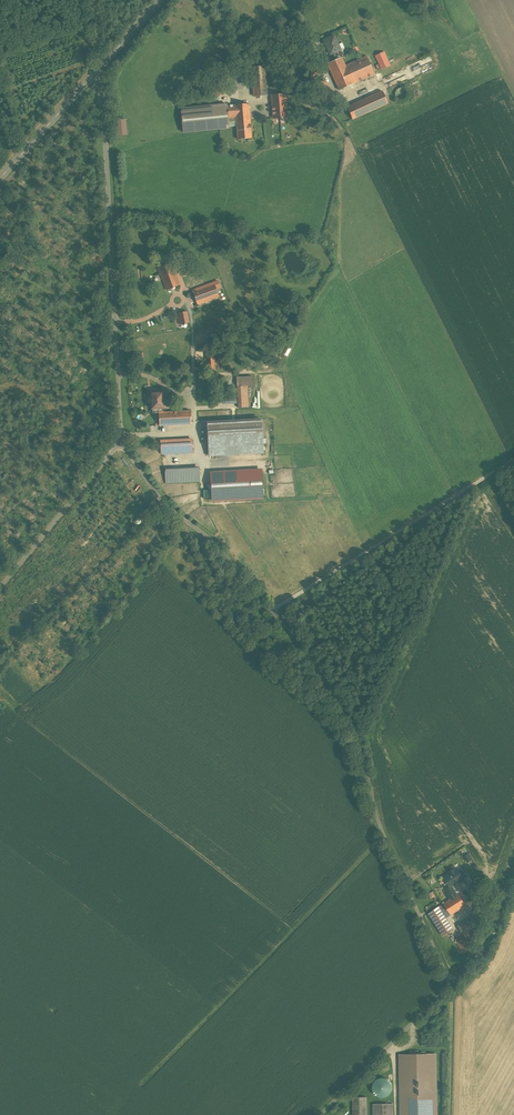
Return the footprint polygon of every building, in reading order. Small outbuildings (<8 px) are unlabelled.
[(335,35),(323,40),(330,55),(341,51),(335,35)] [(384,52),(376,56),(381,69),(390,65),(384,52)] [(339,59),(328,64),(339,89),(373,75),(365,57),(346,66),(342,58),(339,59)] [(267,66),(251,67),(253,97),(269,96),(267,66)] [(221,75),(211,76),(213,95),(223,94),(221,75)] [(334,100),(324,78),(315,82),(324,104),(334,100)] [(404,89),(402,88),(400,88),(398,89),(396,91),(395,92),(395,95),(396,97),(397,98),(399,100),(401,100),(404,100),(405,98),(407,97),(407,95),(407,92),(406,91),(404,89)] [(387,103),(382,91),(347,107),(352,119),(387,103)] [(285,94),(271,95),(273,118),(287,116),(285,94)] [(227,104),(181,109),(183,132),(229,128),(228,118),(227,106),(227,104)] [(251,138),(248,104),(235,105),(227,106),(228,118),(236,117),(238,140),(251,138)] [(127,135),(126,119),(115,120),(117,136),(127,135)] [(172,263),(157,269),(166,290),(180,285),(172,263)] [(218,281),(193,290),(198,304),(219,297),(216,289),(220,287),(218,281)] [(187,312),(176,314),(179,324),(189,322),(187,312)] [(215,355),(205,355),(206,370),(215,370),(215,355)] [(252,377),(237,377),(238,407),(248,407),(247,386),(253,386),(252,377)] [(159,408),(164,408),(163,392),(151,392),(151,409),(159,408)] [(164,412),(164,408),(159,408),(159,425),(191,423),(190,410),(164,412)] [(265,421),(209,423),(210,457),(266,456),(265,421)] [(191,439),(161,441),(162,454),(192,453),(191,439)] [(199,468),(165,469),(166,483),(200,481),(199,468)] [(263,498),(261,469),(210,472),(212,501),(263,498)] [(460,867),(445,876),(452,887),(456,885),(467,879),(460,867)] [(456,885),(452,887),(446,891),(452,900),(442,907),(443,910),(447,907),(451,915),(468,904),(456,885)] [(443,910),(442,907),(429,914),(443,937),(455,930),(443,910)] [(487,925),(480,914),(460,927),(467,938),(469,941),(484,932),(482,928),(487,925)] [(467,938),(458,943),(464,954),(473,948),(469,941),(467,938)] [(399,1054),(399,1114),(437,1114),(436,1054),(399,1054)] [(376,1080),(375,1082),(374,1083),(373,1084),(373,1086),(373,1088),(373,1089),(373,1091),(374,1092),(375,1094),(376,1095),(377,1096),(379,1097),(380,1097),(382,1097),(384,1097),(385,1097),(387,1096),(388,1095),(390,1094),(391,1093),(391,1091),(392,1090),(392,1088),(392,1087),(392,1085),(391,1083),(390,1082),(389,1081),(388,1080),(387,1079),(385,1078),(383,1078),(382,1078),(380,1078),(378,1079),(377,1079),(376,1080)] [(352,1099),(353,1114),(368,1114),(368,1099),(352,1099)] [(374,1105),(375,1114),(396,1114),(395,1105),(374,1105)]
